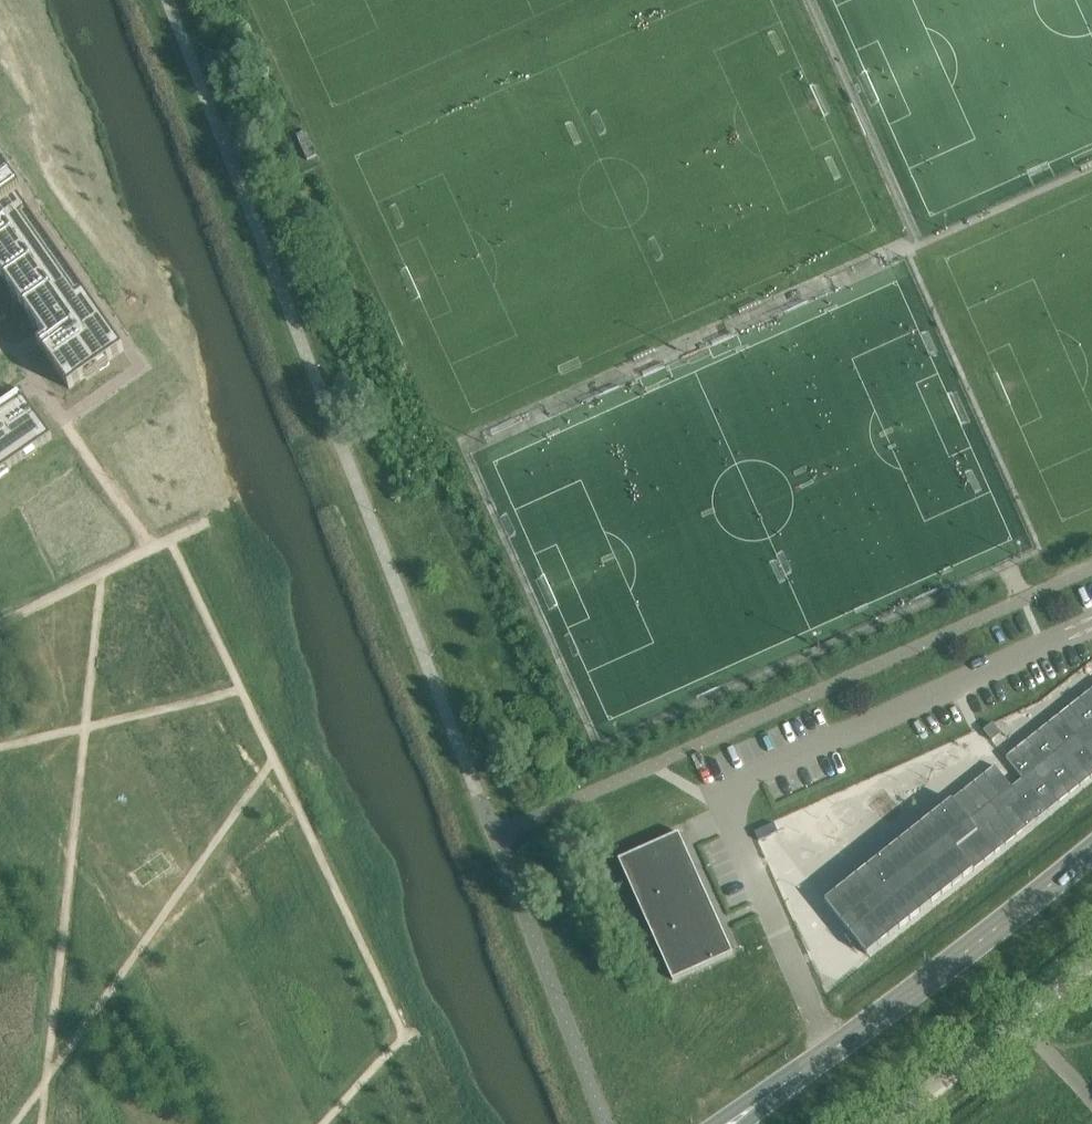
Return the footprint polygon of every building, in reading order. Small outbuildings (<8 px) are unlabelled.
[(1,273),(0,273),(0,280),(9,293),(13,290),(20,300),(16,303),(28,320),(32,317),(39,327),(35,330),(44,342),(36,348),(68,393),(84,381),(82,378),(91,371),(94,374),(97,372),(94,369),(104,362),(107,366),(123,354),(82,296),(75,301),(20,223),(27,218),(17,204),(21,201),(0,171),(0,272),(1,273)] [(6,467),(8,471),(25,459),(23,455),(33,448),(35,452),(53,439),(24,399),(0,416),(0,471),(6,467)] [(825,900),(867,954),(1091,775),(1091,688),(1006,757),(1022,777),(1012,786),(995,765),(825,900)] [(774,822),(754,831),(759,841),(778,832),(774,822)] [(732,950),(729,951),(677,835),(680,834),(678,831),(618,859),(619,861),(622,860),(674,976),(671,977),(673,980),(733,953),(732,950)]
